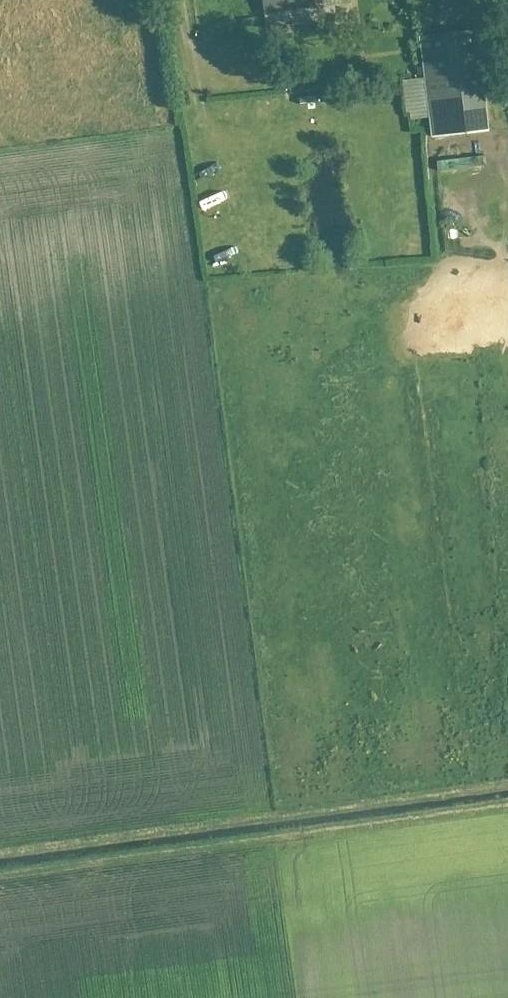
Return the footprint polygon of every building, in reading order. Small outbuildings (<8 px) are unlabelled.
[(349,3),(348,0),(263,0),(265,13),(349,3)] [(476,32),(420,38),(432,138),(488,131),(476,32)] [(265,94),(264,106),(283,107),(284,95),(265,94)]
